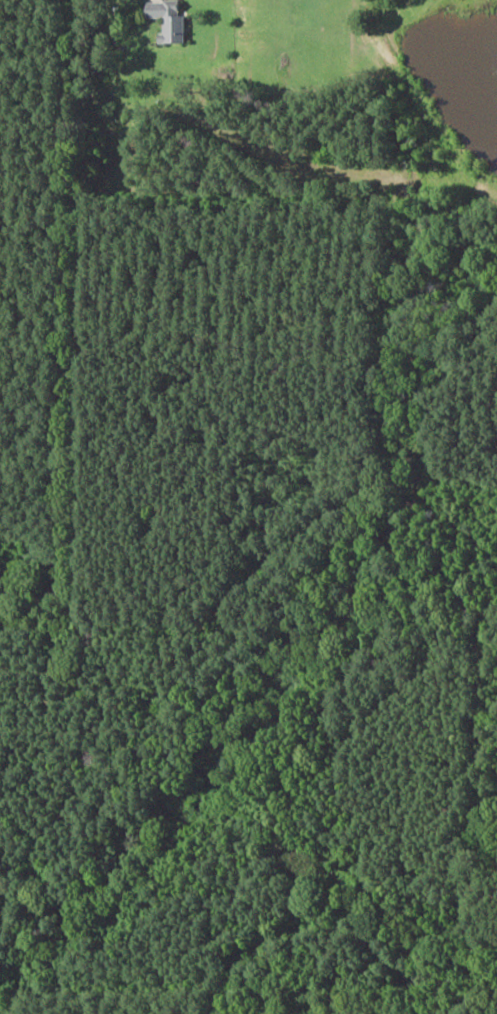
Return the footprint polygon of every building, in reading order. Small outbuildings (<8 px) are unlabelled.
[(144,16),(162,15),(163,32),(156,32),(156,43),(182,42),(182,14),(177,14),(176,0),(165,0),(143,0),(144,16)]
